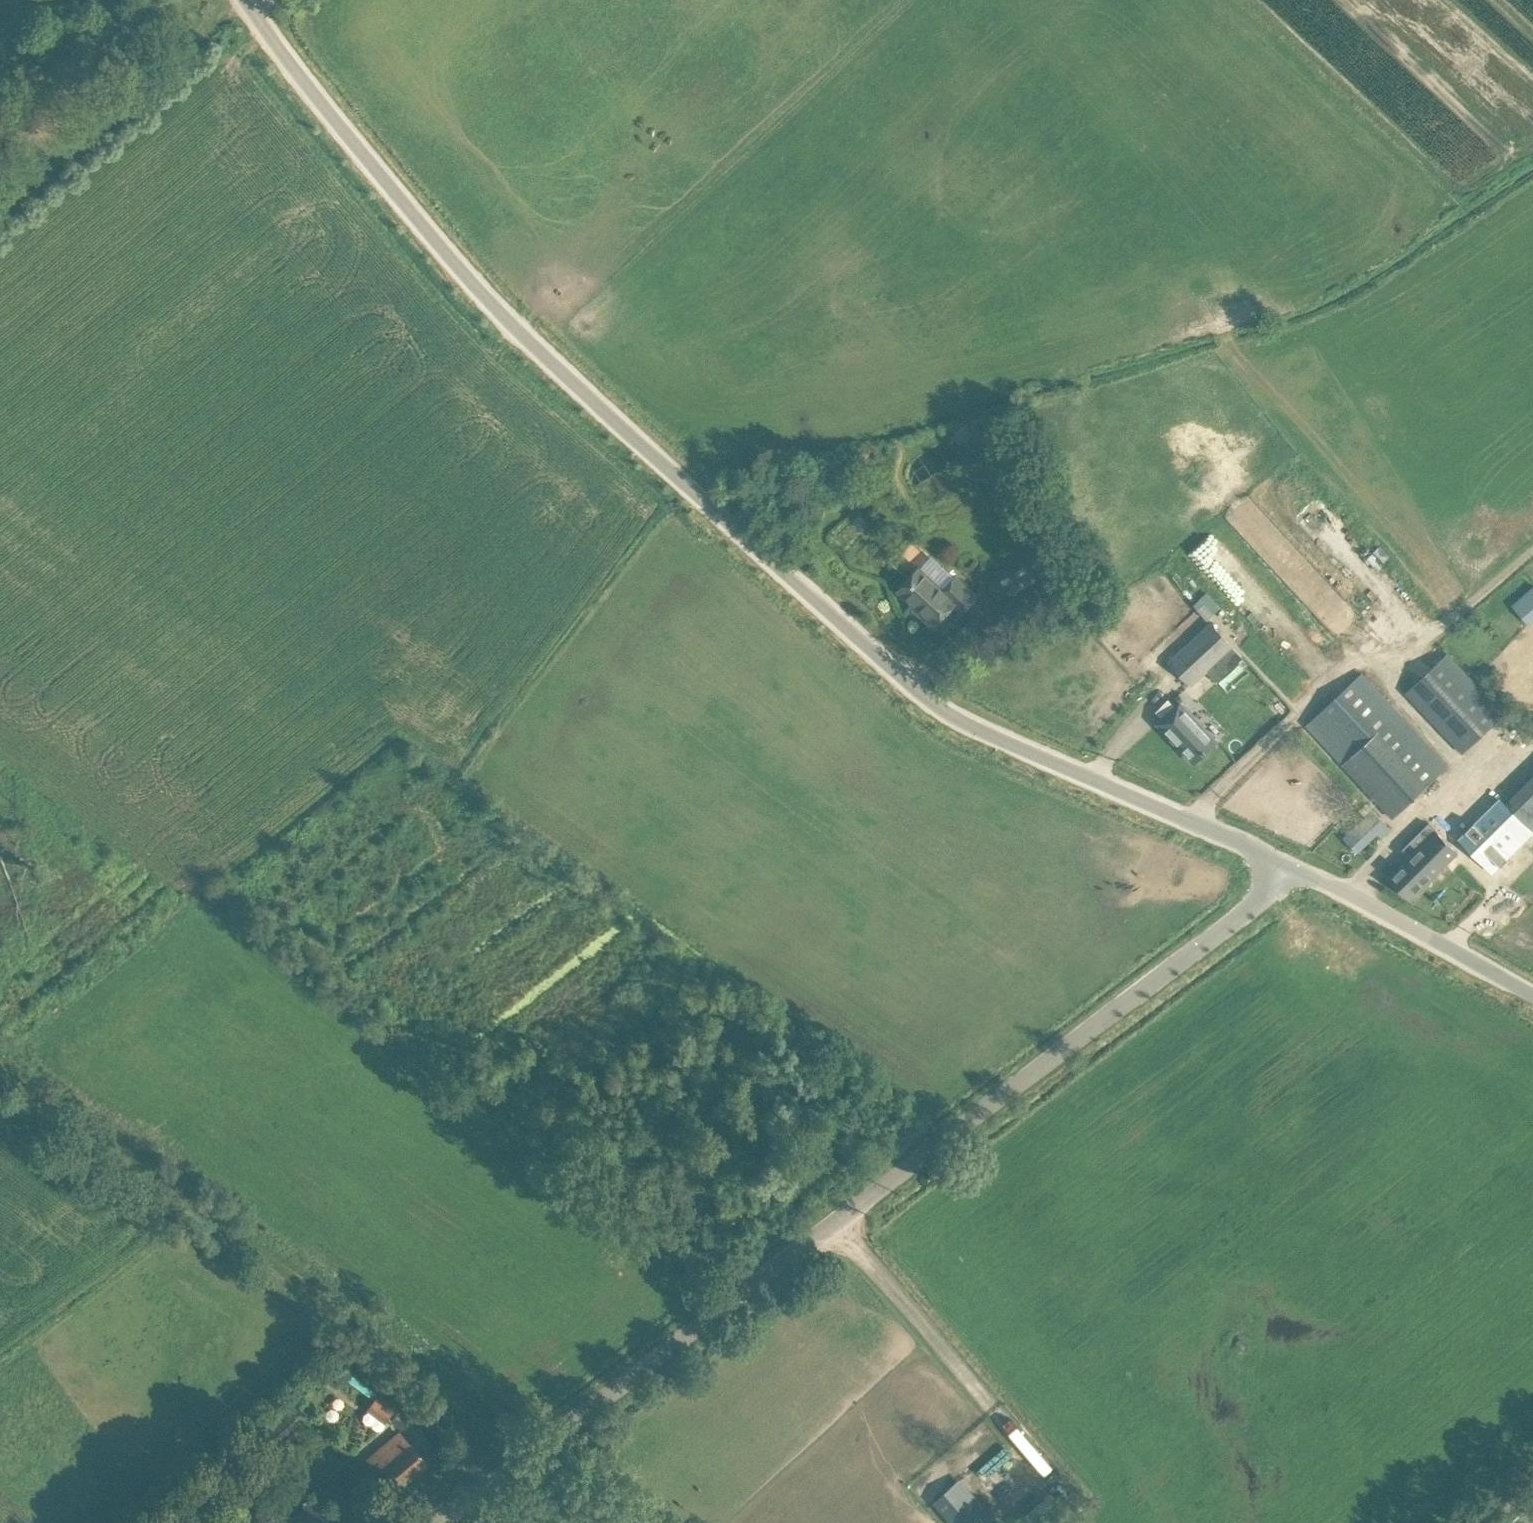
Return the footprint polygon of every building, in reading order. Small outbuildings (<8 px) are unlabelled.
[(990,581),(1003,602),(1044,577),(1031,557),(990,581)] [(963,612),(978,595),(956,575),(944,588),(919,566),(898,590),(919,609),(917,612),(934,627),(954,604),(963,612)] [(1529,623),(1532,619),(1532,586),(1512,604),(1529,623)] [(1170,661),(1191,683),(1232,645),(1211,623),(1170,661)] [(1404,693),(1462,753),(1506,711),(1448,650),(1404,693)] [(1307,723),(1394,817),(1409,804),(1449,766),(1362,672),(1307,723)] [(1180,701),(1158,722),(1195,761),(1217,740),(1180,701)] [(1460,837),(1470,847),(1493,871),(1532,831),(1532,828),(1501,796),(1460,837)] [(1343,837),(1358,851),(1387,824),(1373,809),(1343,837)] [(1412,898),(1459,850),(1429,821),(1403,847),(1410,854),(1389,876),(1412,898)] [(377,1390),(366,1409),(387,1421),(399,1402),(377,1390)] [(391,1419),(408,1431),(416,1421),(399,1409),(391,1419)] [(366,1458),(378,1472),(385,1465),(401,1483),(427,1461),(410,1443),(409,1444),(399,1432),(366,1458)] [(951,1522),(989,1522),(995,1518),(960,1478),(933,1502),(951,1522)] [(327,1517),(328,1517),(327,1515),(327,1512),(330,1509),(318,1495),(288,1522),(332,1522),(327,1517)]
